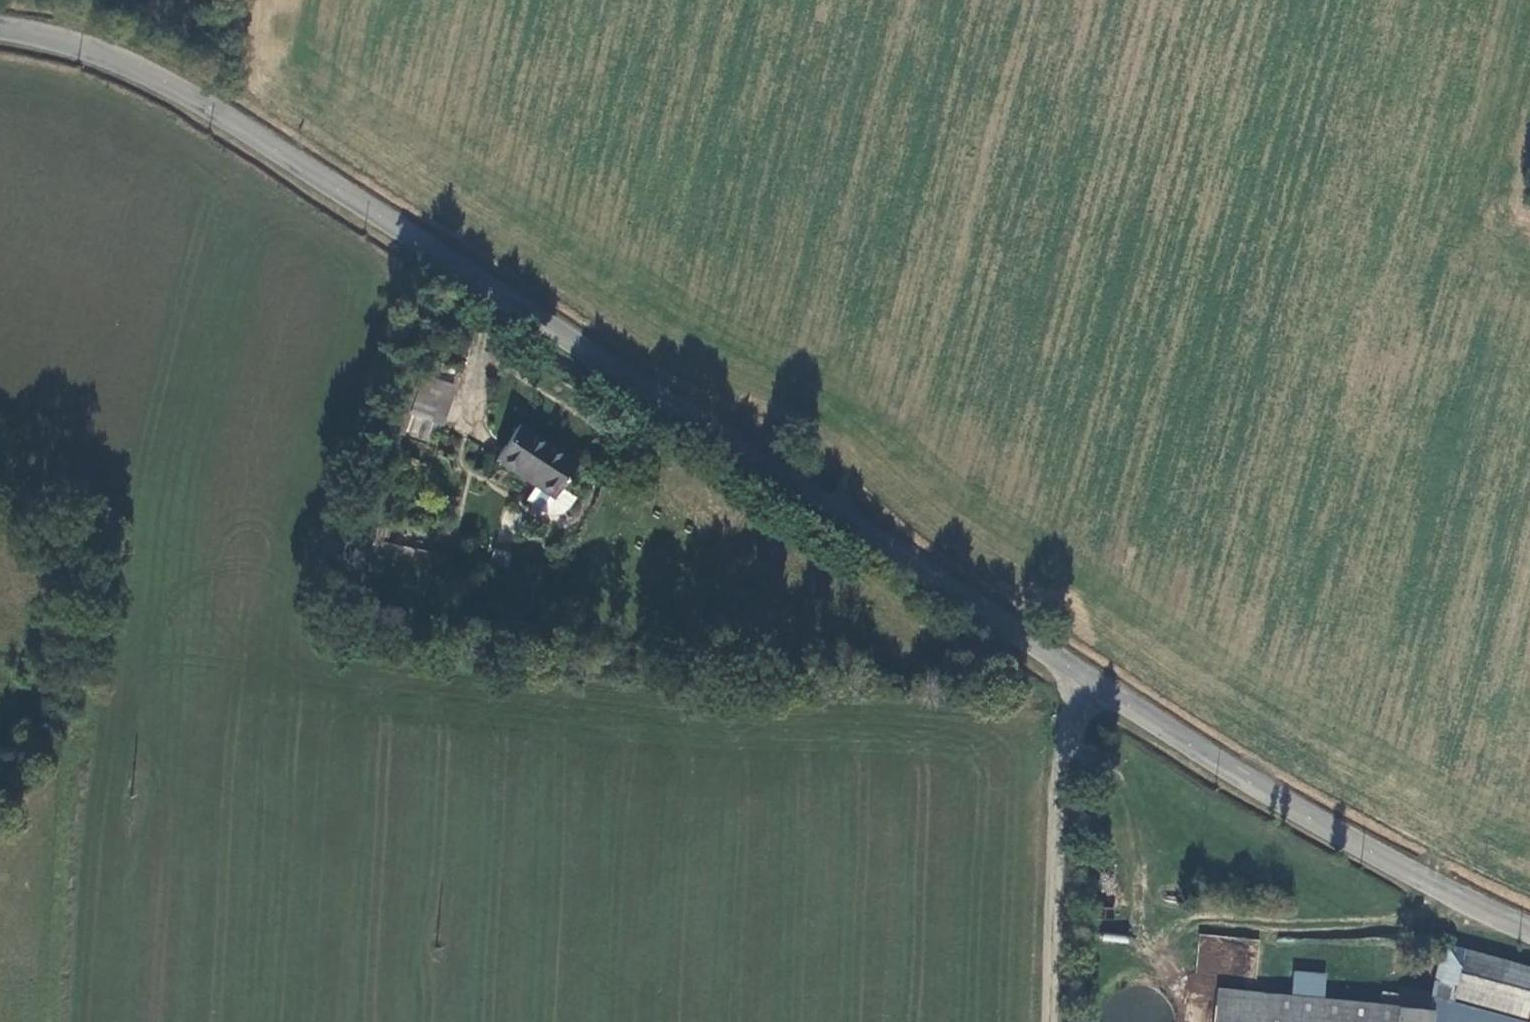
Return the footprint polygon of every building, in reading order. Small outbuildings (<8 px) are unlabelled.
[(397,371),(381,424),(395,428),(400,411),(428,419),(438,382),(397,371)] [(575,470),(517,431),(493,466),(532,492),(522,506),(541,519),(549,522),(557,520),(564,515),(572,505),(558,495),(575,470)] [(1434,980),(1454,984),(1449,1000),(1526,1021),(1529,1021),(1529,968),(1443,944),(1434,980)] [(1431,992),(1400,988),(1398,1011),(1397,1021),(1429,1021),(1431,992)] [(1398,1011),(1217,993),(1214,1021),(1397,1021),(1398,1011)]
